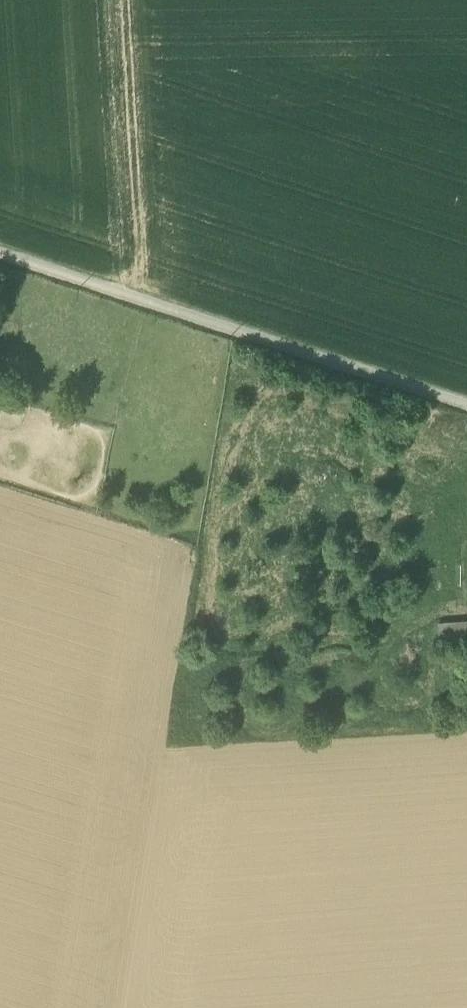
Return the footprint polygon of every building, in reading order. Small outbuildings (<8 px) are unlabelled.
[(439,641),(466,640),(466,622),(439,624),(439,641)]
